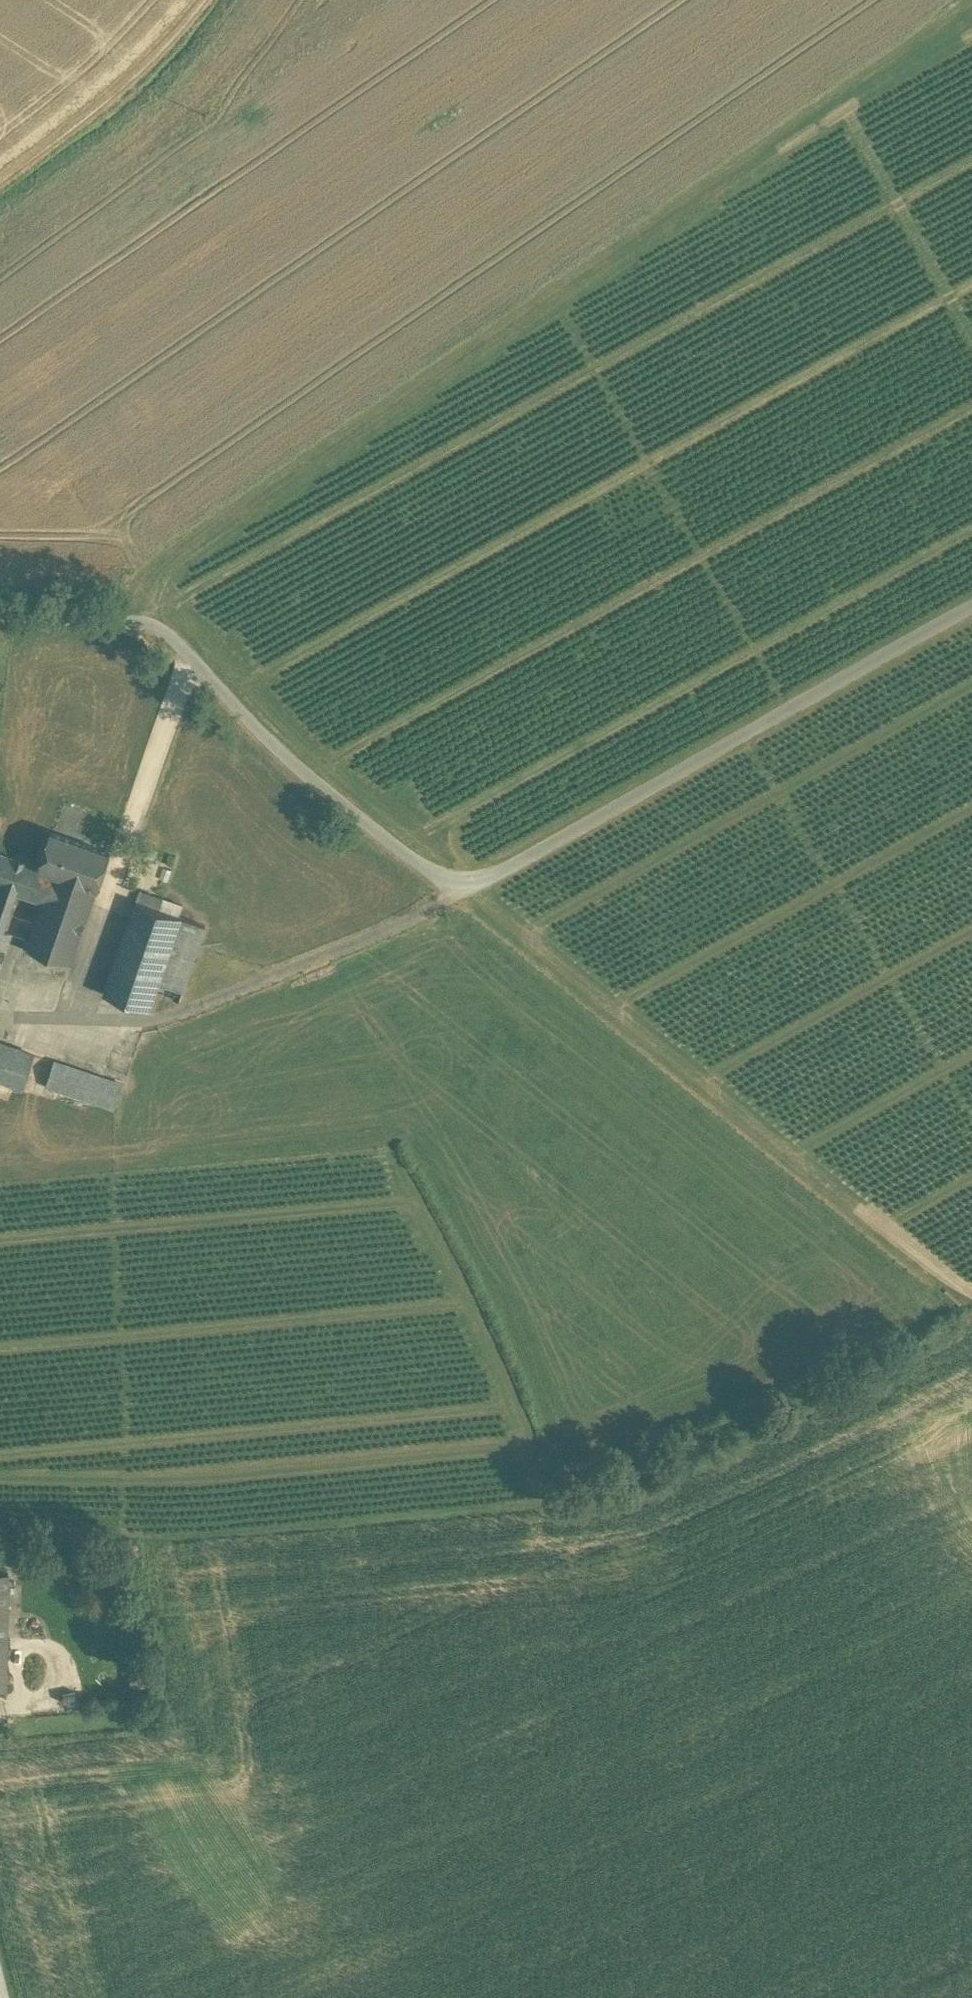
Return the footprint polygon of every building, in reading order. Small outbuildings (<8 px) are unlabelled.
[(111,852),(51,832),(39,866),(39,868),(97,888),(98,888),(111,852)] [(39,868),(39,866),(0,853),(0,963),(10,933),(0,929),(13,892),(43,903),(31,940),(26,938),(23,947),(71,963),(97,888),(39,868)] [(183,905),(140,890),(136,901),(179,916),(183,905)] [(179,916),(136,901),(104,994),(149,1009),(155,993),(181,917),(179,916)] [(181,917),(155,993),(179,1001),(206,925),(181,917)] [(0,1043),(0,1081),(24,1089),(35,1055),(0,1043)] [(123,1084),(55,1061),(46,1085),(115,1108),(123,1084)]
